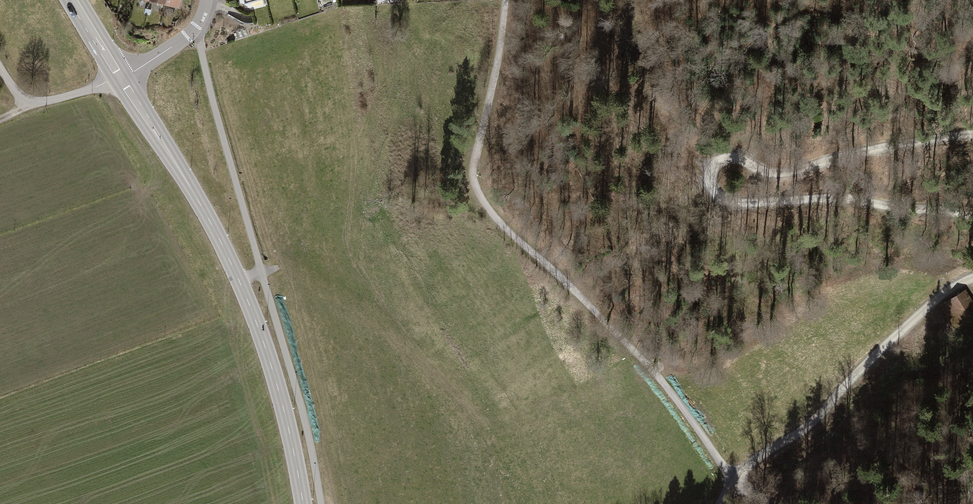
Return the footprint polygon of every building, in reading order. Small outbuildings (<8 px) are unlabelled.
[(942,305),(955,326),(972,315),(972,304),(965,291),(942,305)]
